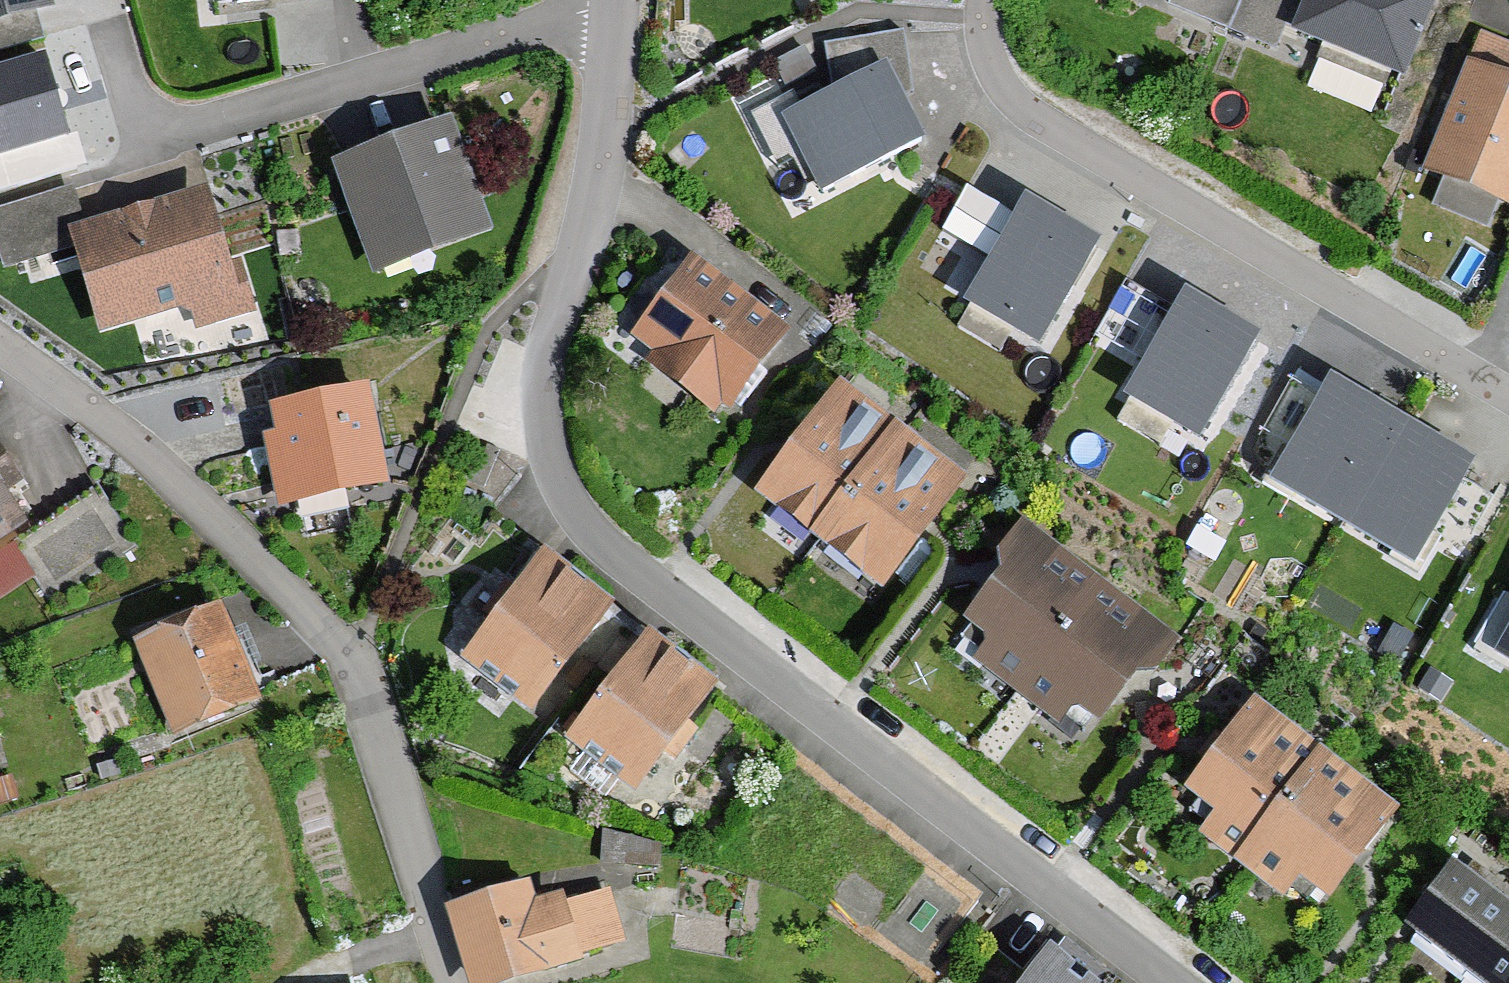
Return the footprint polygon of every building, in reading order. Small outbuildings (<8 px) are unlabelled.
[(55,2),(55,0),(0,0),(0,19),(55,2)] [(1434,0),(1310,0),(1291,46),(1408,93),(1444,4),(1434,0)] [(1482,41),(1424,185),(1508,219),(1508,51),(1482,41)] [(0,62),(0,152),(69,133),(45,49),(0,62)] [(929,79),(818,134),(856,209),(967,154),(929,79)] [(457,121),(328,164),(369,288),(498,246),(457,121)] [(212,195),(66,234),(95,341),(176,319),(182,339),(246,322),(212,195)] [(1111,249),(1048,213),(989,315),(1051,352),(1111,249)] [(623,342),(723,424),(795,337),(695,255),(623,342)] [(1270,342),(1207,306),(1147,408),(1210,445),(1270,342)] [(835,381),(747,495),(778,519),(845,570),(879,596),(967,481),(835,381)] [(394,495),(371,389),(261,413),(284,519),(394,495)] [(1486,480),(1349,397),(1289,496),(1426,579),(1486,480)] [(34,524),(0,472),(0,546),(34,524)] [(1028,528),(942,639),(972,661),(1048,720),(1086,749),(1172,638),(1028,528)] [(461,661),(533,715),(616,606),(544,551),(461,661)] [(167,741),(262,702),(221,603),(126,642),(167,741)] [(1476,668),(1508,688),(1508,612),(1476,668)] [(561,744),(635,800),(722,687),(648,630),(561,744)] [(1402,810),(1253,698),(1182,791),(1215,816),(1199,837),(1211,846),(1288,904),(1316,925),(1402,810)] [(1457,858),(1401,934),(1468,982),(1508,982),(1508,896),(1457,858)] [(531,889),(452,913),(473,982),(551,982),(585,973),(583,966),(625,953),(609,900),(567,913),(564,903),(537,911),(531,889)] [(1089,975),(1053,946),(1024,982),(1100,982),(1089,975)]
